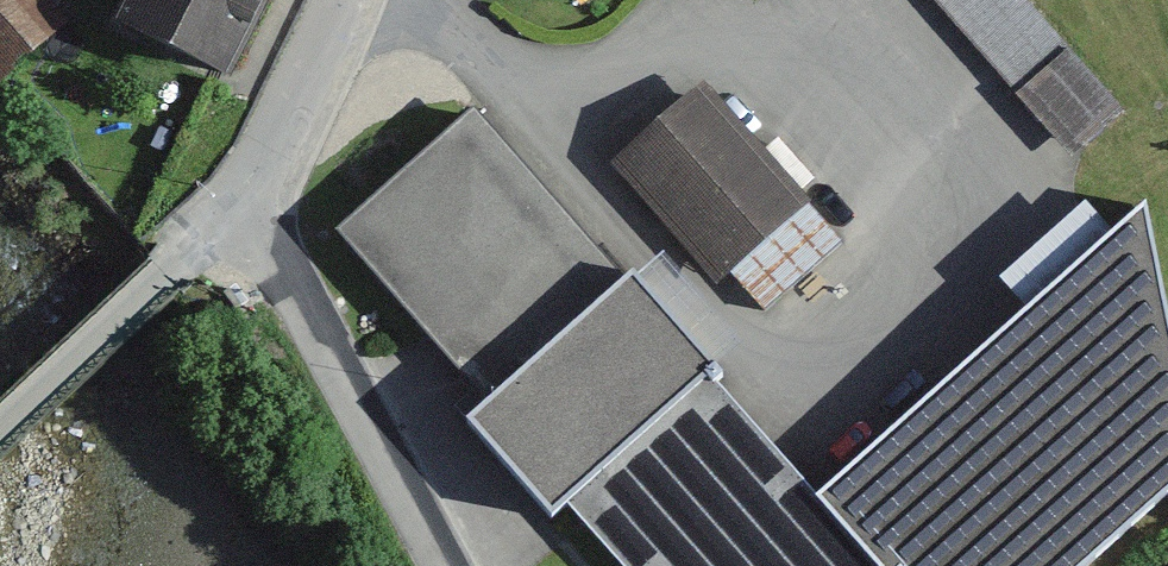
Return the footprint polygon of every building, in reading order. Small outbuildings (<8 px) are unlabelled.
[(5,110),(74,42),(33,0),(0,0),(0,105),(5,110)] [(114,63),(208,105),(255,0),(142,0),(114,63)] [(1007,0),(920,0),(1068,154),(1113,111),(1007,0)] [(705,95),(610,181),(709,290),(804,205),(705,95)] [(461,110),(332,230),(492,401),(621,283),(461,110)] [(1167,485),(1167,307),(1143,194),(1098,217),(814,487),(885,565),(1077,565),(1167,485)] [(492,401),(464,425),(551,522),(562,509),(709,384),(621,283),(492,401)] [(562,509),(617,565),(885,565),(814,487),(709,384),(562,509)]
